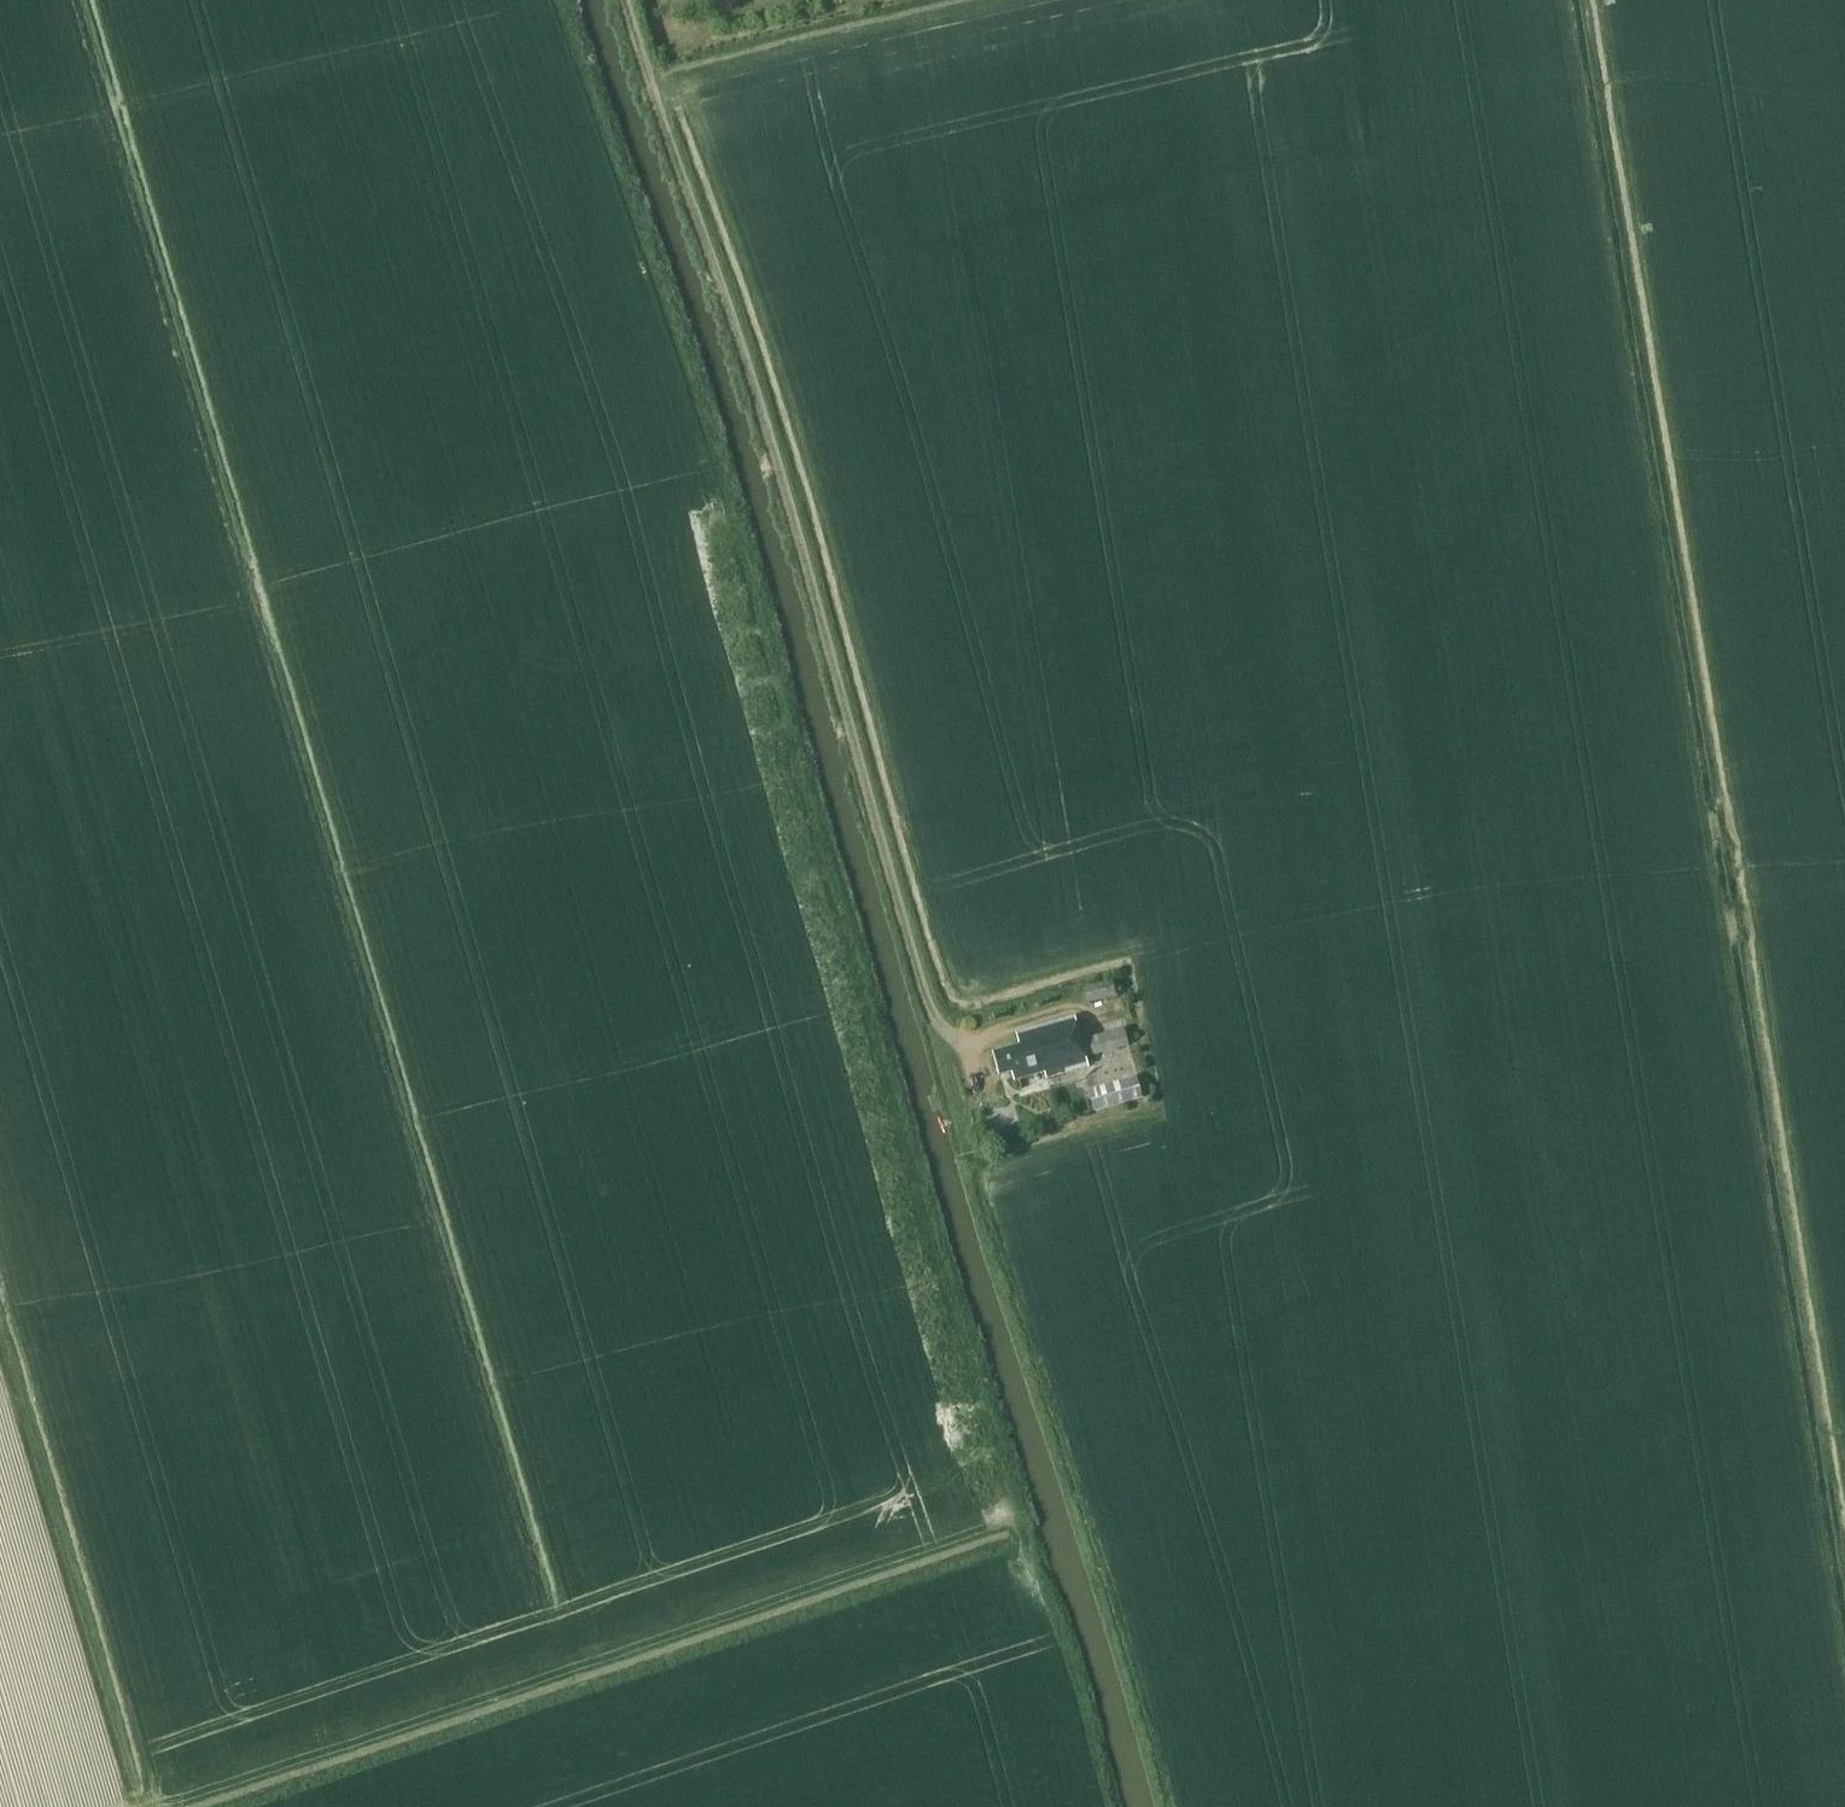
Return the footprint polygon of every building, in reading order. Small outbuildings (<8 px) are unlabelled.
[(1116,996),(1112,982),(1084,989),(1088,1004),(1116,996)] [(1082,1040),(1075,1016),(1016,1033),(1020,1047),(993,1054),(998,1075),(1010,1071),(1013,1080),(1045,1071),(1047,1077),(1089,1065),(1086,1055),(1082,1040)] [(1128,1045),(1124,1028),(1082,1040),(1086,1055),(1090,1053),(1091,1055),(1128,1045)] [(1142,1098),(1136,1076),(1088,1090),(1094,1112),(1142,1098)]
